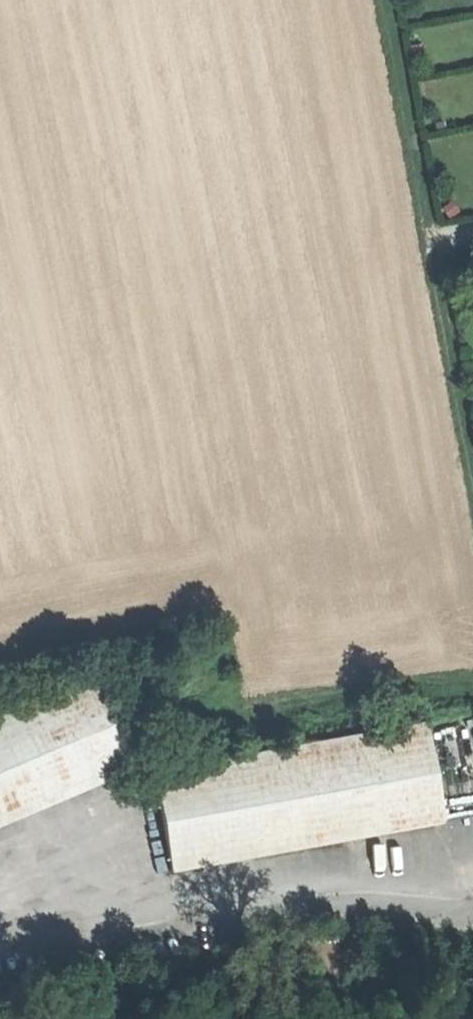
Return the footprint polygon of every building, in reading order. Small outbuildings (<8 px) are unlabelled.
[(147,762),(107,668),(0,714),(0,825),(147,762)] [(447,711),(169,759),(187,864),(465,817),(447,711)]
